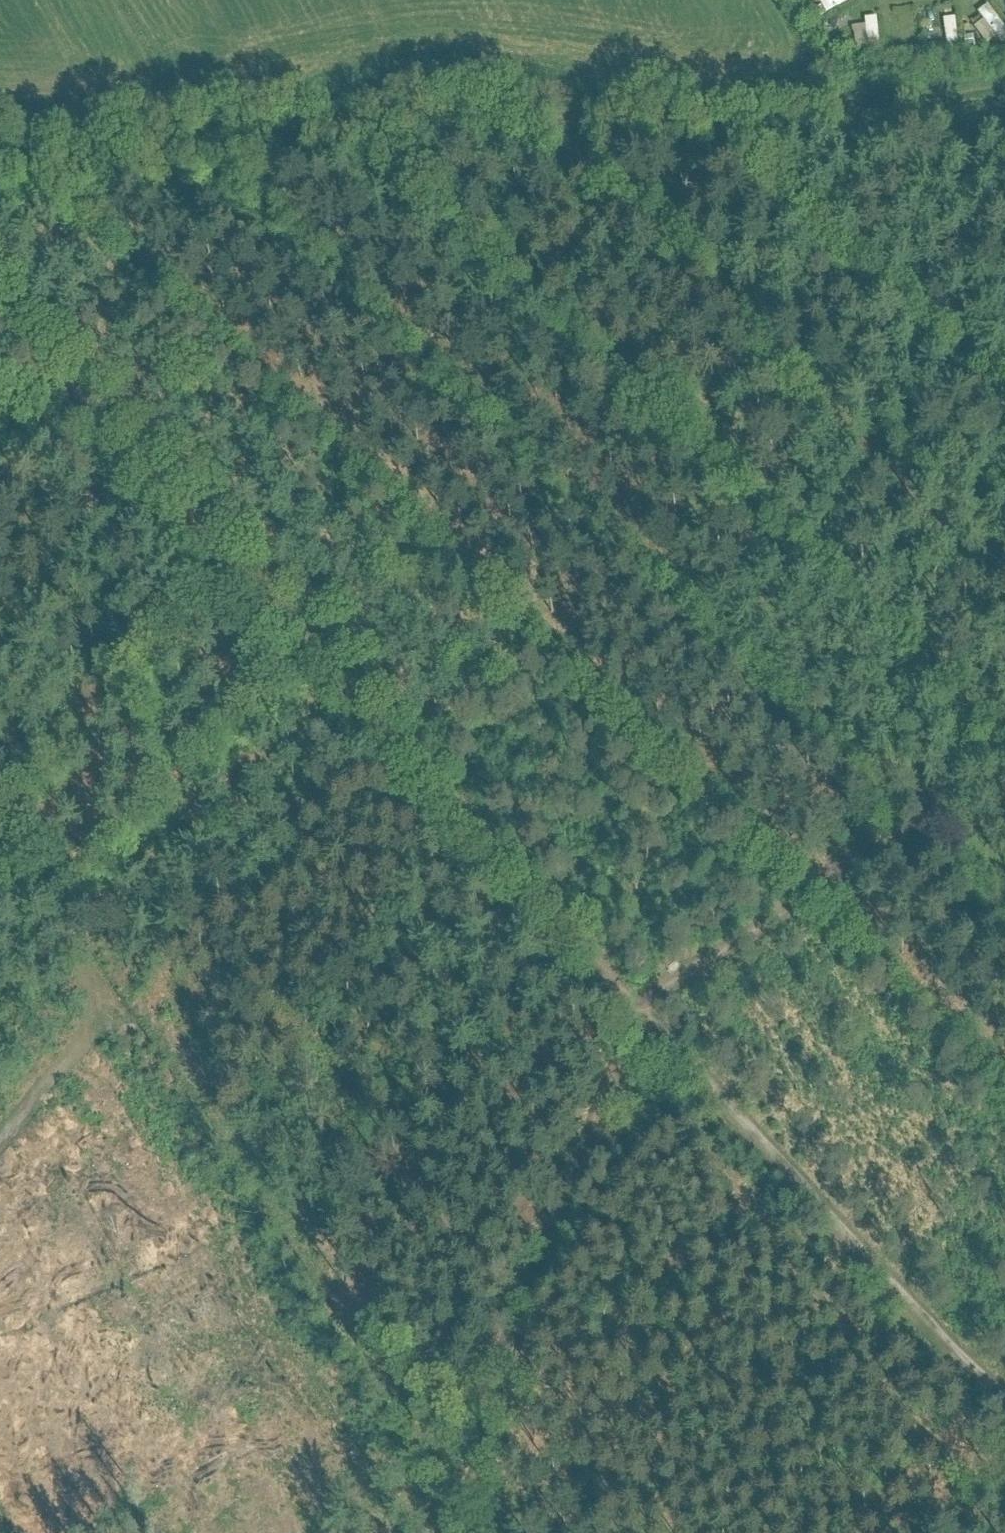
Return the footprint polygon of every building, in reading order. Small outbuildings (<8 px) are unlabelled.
[(819,4),(825,15),(852,0),(826,0),(819,4)] [(988,6),(978,14),(1001,44),(1004,41),(1004,29),(988,6)] [(877,18),(864,19),(868,54),(880,53),(877,18)] [(954,19),(942,20),(946,48),(958,46),(954,19)]
